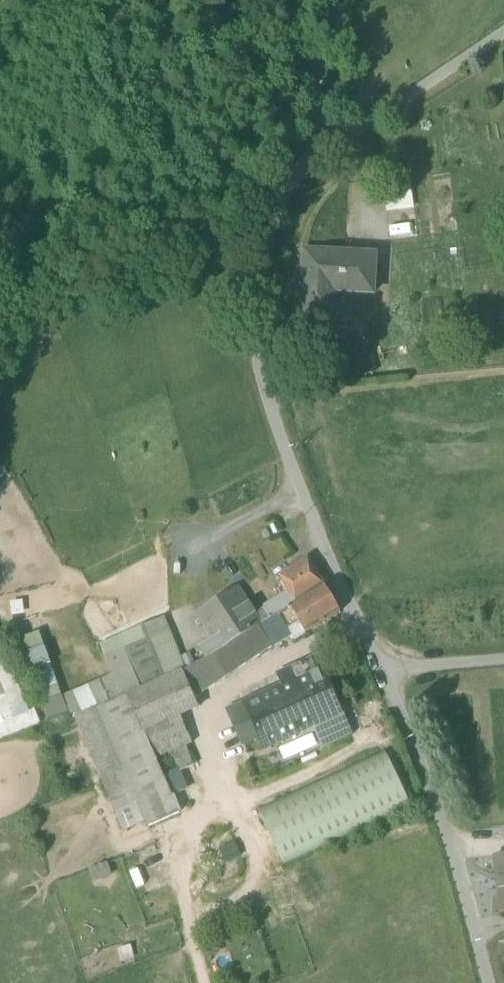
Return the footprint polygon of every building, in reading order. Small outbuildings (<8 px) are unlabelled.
[(414,209),(410,179),(383,182),(387,212),(414,209)] [(302,316),(333,318),(335,292),(336,285),(374,288),(376,256),(312,251),(310,282),(304,281),(302,316)] [(310,282),(312,251),(306,251),(304,281),(310,282)] [(336,285),(335,292),(373,295),(374,288),(336,285)] [(279,577),(289,593),(296,604),(323,586),(324,585),(308,559),(279,577)] [(340,613),(323,586),(296,604),(289,608),(297,621),(302,629),(305,634),(340,613)] [(289,608),(296,604),(289,593),(263,608),(263,607),(254,613),(237,588),(196,614),(213,641),(199,649),(206,659),(221,651),(258,628),(289,608)] [(258,628),(271,649),(291,636),(286,628),(297,621),(289,608),(258,628)] [(125,651),(168,632),(164,620),(105,645),(109,655),(113,674),(101,681),(62,697),(42,704),(49,721),(70,713),(80,715),(98,708),(98,709),(142,689),(125,651)] [(286,628),(291,636),(302,629),(297,621),(286,628)] [(182,672),(194,699),(271,649),(258,628),(221,651),(206,659),(184,671),(182,672)] [(18,657),(20,656),(45,647),(39,632),(13,642),(18,657)] [(125,651),(142,689),(182,672),(184,671),(168,632),(125,651)] [(28,680),(33,678),(53,671),(45,647),(20,656),(28,680)] [(26,713),(18,694),(0,652),(0,725),(26,713)] [(277,676),(282,687),(282,688),(323,669),(317,657),(277,676)] [(259,737),(265,749),(313,728),(312,727),(343,713),(323,669),(282,688),(282,687),(245,704),(259,737)] [(33,678),(42,704),(62,697),(53,671),(33,678)] [(173,797),(165,779),(143,730),(180,716),(199,709),(194,699),(182,672),(142,689),(98,709),(138,803),(147,822),(149,827),(180,813),(173,797)] [(0,725),(0,738),(39,724),(25,691),(18,694),(26,713),(0,725)] [(259,737),(245,704),(230,711),(244,744),(259,737)] [(116,813),(116,812),(138,803),(98,709),(98,708),(80,715),(75,718),(116,813)] [(313,728),(322,749),(353,735),(343,713),(312,727),(313,728)] [(195,750),(180,716),(143,730),(165,779),(180,772),(194,766),(188,753),(195,750)] [(271,764),(292,758),(289,745),(267,751),(271,764)] [(258,810),(284,865),(410,806),(384,751),(258,810)] [(180,772),(165,779),(173,797),(188,790),(180,772)] [(138,803),(116,812),(124,831),(147,822),(138,803)] [(235,842),(220,850),(226,863),(241,855),(235,842)] [(89,868),(94,881),(113,875),(108,862),(89,868)]
